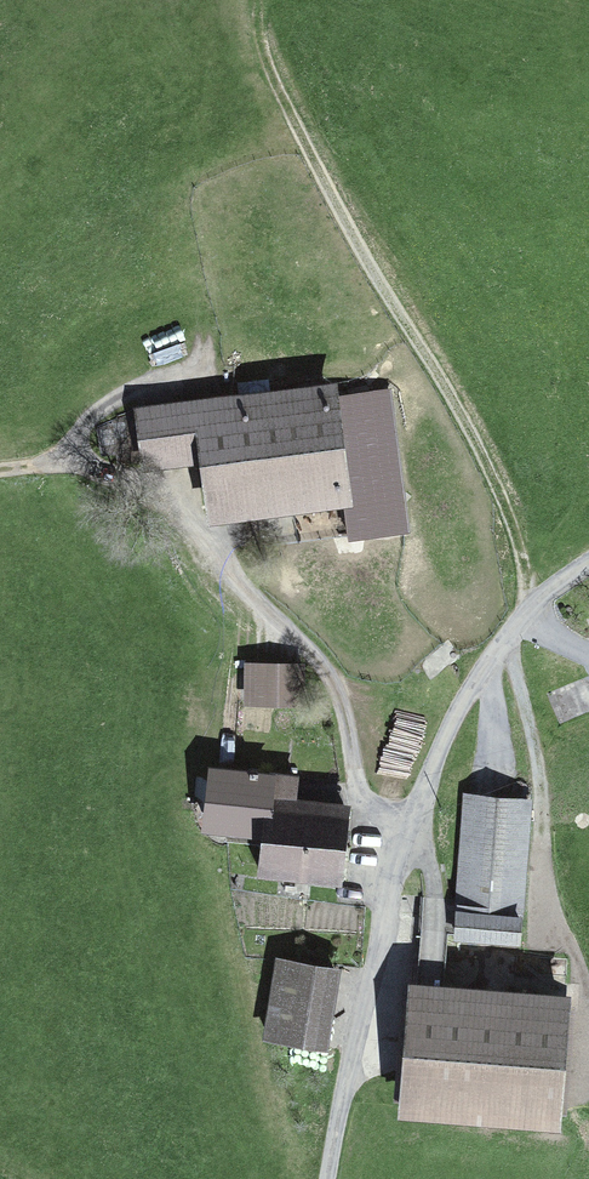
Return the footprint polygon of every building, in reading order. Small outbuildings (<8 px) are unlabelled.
[(336,381),(133,407),(142,469),(198,464),(205,526),(344,506),(349,539),(410,532),(391,388),(337,394),(336,381)] [(305,663),(244,661),(243,705),(305,707),(305,663)] [(256,875),(341,886),(349,806),(296,800),(298,776),(206,767),(198,831),(260,839),(256,875)] [(536,796),(465,791),(456,939),(526,944),(536,796)] [(420,977),(444,978),(446,934),(422,933),(420,977)] [(342,968),(278,958),(261,1039),(327,1051),(342,968)] [(570,996),(406,983),(397,1117),(561,1131),(570,996)]
